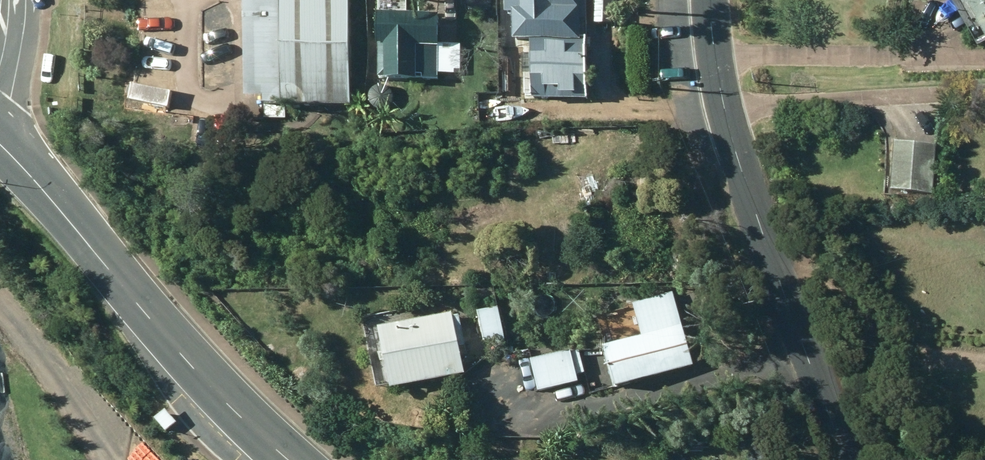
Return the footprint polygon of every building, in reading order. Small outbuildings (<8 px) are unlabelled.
[(349,100),(349,0),(243,0),(243,91),(260,91),(261,100),(349,100)] [(377,75),(437,75),(437,70),(461,71),(461,40),(437,41),(437,10),(405,9),(406,0),(377,0),(377,75)] [(504,8),(511,7),(511,35),(529,35),(529,50),(520,50),(521,69),(524,69),(524,87),(529,87),(529,94),(553,94),(554,95),(584,95),(583,34),(585,34),(585,0),(503,0),(504,8)] [(980,41),(984,38),(984,0),(956,0),(980,41)] [(932,190),(935,141),(894,139),(891,187),(932,190)] [(614,383),(694,361),(674,290),(633,301),(641,331),(603,341),(614,383)] [(506,344),(498,304),(476,308),(483,339),(494,337),(496,346),(506,344)] [(388,384),(462,370),(457,343),(464,342),(458,313),(452,315),(450,308),(375,324),(375,325),(365,327),(376,384),(388,382),(388,384)] [(538,388),(578,379),(571,348),(531,358),(538,388)] [(153,416),(165,429),(175,421),(163,407),(153,416)] [(709,459),(724,459),(724,449),(709,450),(709,459)]
